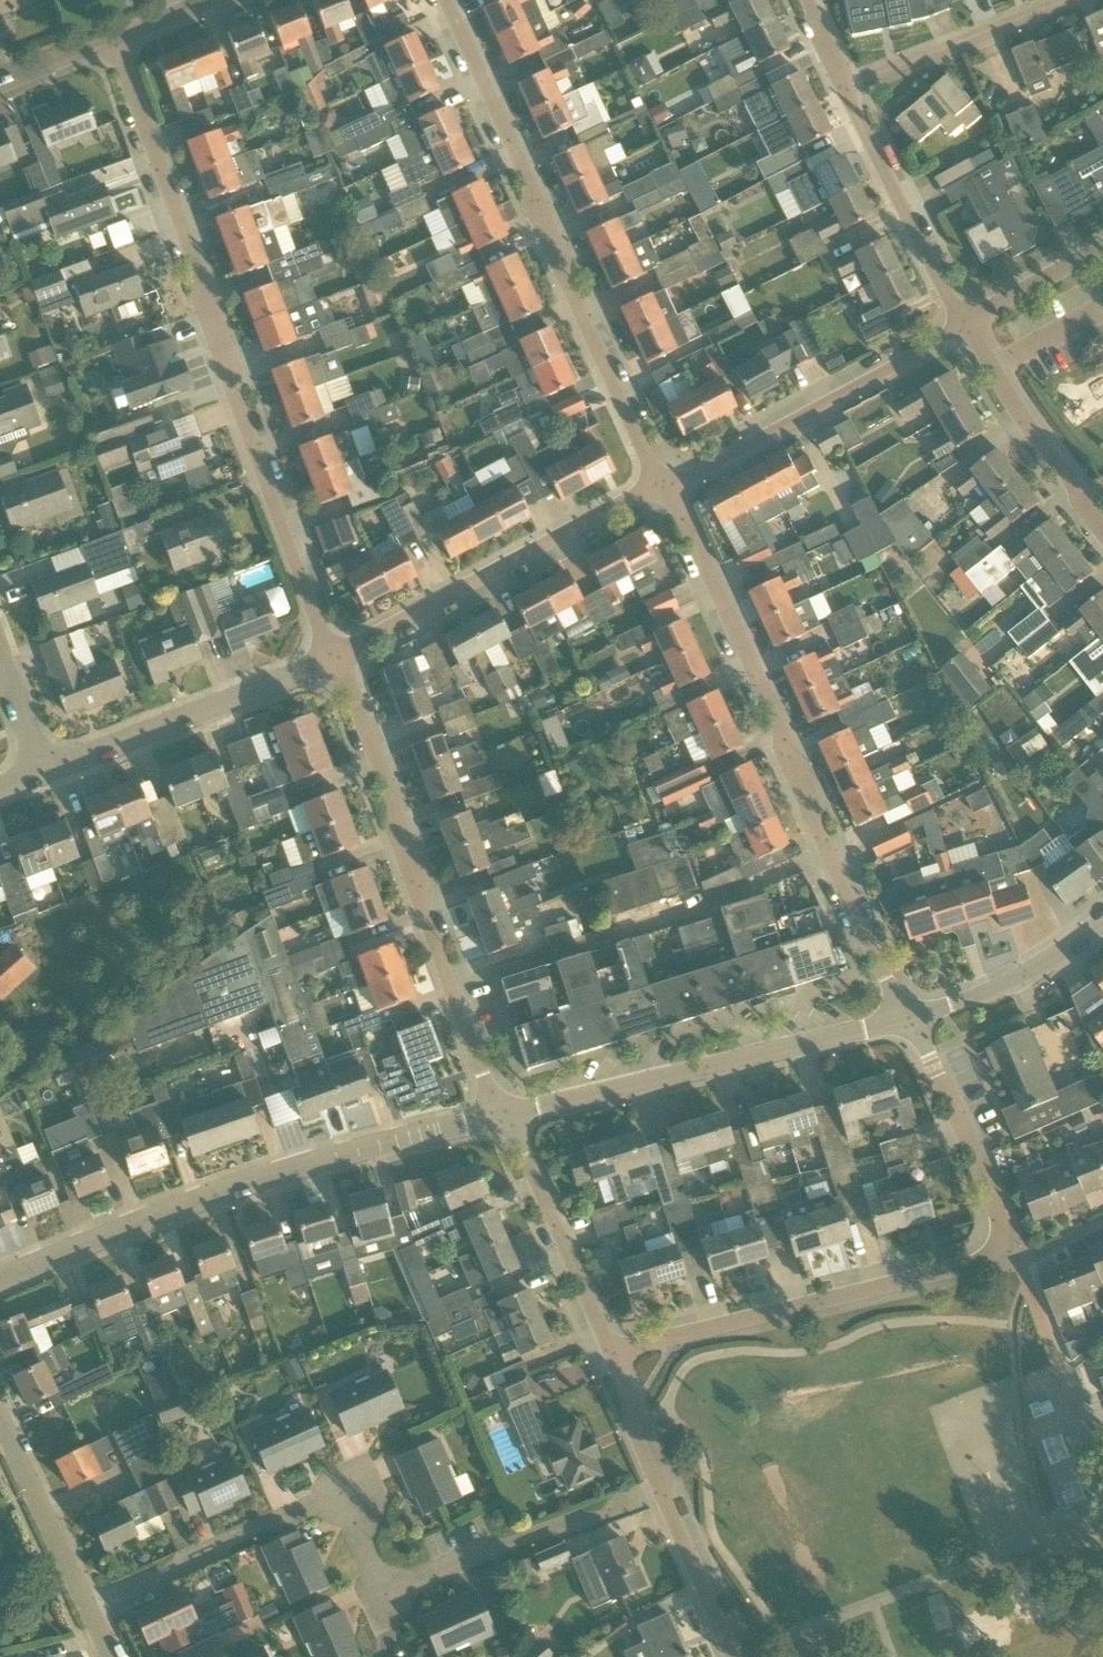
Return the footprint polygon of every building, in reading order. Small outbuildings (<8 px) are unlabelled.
[(16,13),(15,10),(29,5),(27,0),(0,0),(0,16),(11,12),(13,15),(16,13)] [(353,18),(346,0),(312,0),(325,31),(326,30),(332,46),(344,41),(337,25),(353,18)] [(389,0),(363,0),(368,11),(389,0)] [(533,0),(504,0),(483,9),(496,37),(549,13),(543,0),(534,0),(533,0)] [(671,15),(672,17),(695,5),(693,0),(667,0),(664,1),(671,15)] [(773,19),(764,0),(736,0),(729,4),(729,5),(708,15),(714,28),(735,17),(744,34),(773,19)] [(845,1),(852,36),(853,35),(853,33),(889,26),(889,28),(911,24),(910,20),(926,17),(922,0),(849,0),(845,1)] [(936,15),(949,9),(945,0),(930,0),(936,15)] [(310,75),(324,69),(323,67),(333,63),(333,62),(324,40),(312,44),(309,36),(310,35),(299,5),(270,17),(282,47),(297,41),(310,75)] [(704,21),(695,5),(672,17),(680,33),(704,21)] [(1084,19),(1093,39),(1102,67),(1102,10),(1084,19)] [(538,52),(543,61),(571,48),(554,11),(549,13),(496,37),(509,65),(538,52)] [(377,40),(389,35),(409,26),(404,13),(371,28),(377,40)] [(353,18),(365,46),(377,40),(371,28),(364,14),(353,18)] [(773,19),(744,34),(752,51),(731,61),(738,74),(759,64),(760,64),(789,50),(773,19)] [(269,52),(257,22),(228,33),(239,63),(240,63),(247,79),(258,75),(252,58),(269,52)] [(1034,48),(1032,42),(1011,50),(1025,85),(1045,77),(1044,74),(1084,58),(1072,29),(1071,30),(1072,32),(1068,34),(1034,48)] [(518,84),(530,112),(559,99),(552,84),(568,76),(563,65),(576,59),(577,60),(612,44),(606,32),(571,48),(543,61),(547,71),(518,84)] [(381,83),(387,80),(426,62),(413,34),(384,48),(384,49),(369,56),(364,46),(333,62),(333,63),(323,67),(324,69),(328,78),(354,66),(376,73),(381,83)] [(187,50),(198,79),(212,74),(219,90),(232,85),(225,68),(226,68),(214,39),(187,50)] [(187,50),(158,61),(169,91),(170,91),(180,120),(185,133),(214,122),(209,109),(193,115),(182,85),(198,79),(187,50)] [(644,56),(627,65),(639,88),(656,78),(644,56)] [(387,80),(393,95),(388,98),(393,110),(409,102),(410,103),(439,90),(426,62),(387,80)] [(273,73),(283,97),(296,92),(286,68),(273,73)] [(765,75),(738,88),(713,101),(719,113),(750,98),(757,111),(778,101),(786,117),(815,103),(800,72),(771,87),(765,75)] [(916,145),(940,125),(949,137),(963,126),(966,129),(981,117),(970,103),(971,103),(947,74),(930,88),(934,93),(927,99),(925,96),(895,120),(896,122),(897,121),(916,145)] [(713,101),(738,88),(731,75),(706,87),(713,101)] [(252,108),(244,85),(229,91),(237,114),(240,113),(252,108)] [(573,126),(577,136),(604,123),(594,101),(582,107),(575,91),(559,99),(530,112),(543,140),(573,126)] [(61,183),(47,149),(97,129),(84,98),(49,112),(47,106),(32,111),(37,123),(25,128),(49,188),(61,183)] [(269,116),(265,105),(264,103),(252,108),(240,113),(245,125),(269,116)] [(664,103),(647,112),(654,126),(671,117),(664,103)] [(815,103),(786,117),(794,133),(773,144),(780,157),(774,160),(780,172),(803,161),(797,148),(801,146),(802,147),(830,133),(815,103)] [(1034,106),(1005,117),(1015,143),(1044,133),(1034,106)] [(414,157),(460,135),(462,132),(458,123),(454,123),(447,108),(401,129),(414,157)] [(354,140),(359,137),(359,138),(390,124),(383,109),(352,123),(338,129),(345,144),(354,140)] [(1102,151),(1049,179),(1050,180),(1038,187),(1046,203),(1059,196),(1073,222),(1074,221),(1073,219),(1102,203),(1102,125),(1096,112),(1083,119),(1102,151)] [(552,159),(564,185),(609,165),(603,151),(614,146),(607,130),(604,123),(577,136),(581,145),(552,159)] [(0,124),(0,168),(15,162),(0,124)] [(354,140),(359,149),(360,152),(395,136),(390,124),(359,138),(359,137),(354,140)] [(188,143),(199,171),(229,160),(223,145),(240,139),(236,127),(219,133),(218,132),(188,143)] [(395,210),(424,197),(417,183),(425,180),(427,183),(443,176),(444,177),(473,164),(460,135),(414,157),(397,165),(407,186),(388,195),(395,210)] [(229,160),(199,171),(209,200),(240,189),(239,188),(256,182),(246,154),(229,160)] [(810,173),(803,161),(780,172),(801,214),(828,201),(827,199),(857,185),(842,155),(813,170),(813,171),(810,173)] [(942,191),(965,179),(976,172),(969,159),(934,178),(942,191)] [(699,161),(679,172),(700,214),(721,203),(716,194),(699,161)] [(649,174),(657,190),(681,179),(674,162),(649,174)] [(988,233),(982,222),(964,232),(981,264),(1010,248),(1014,256),(1012,257),(1013,258),(1034,246),(1005,193),(1011,189),(996,162),(976,172),(965,179),(980,206),(986,203),(999,227),(988,233)] [(263,177),(267,190),(305,176),(300,164),(263,177)] [(622,193),(609,165),(564,185),(578,214),(606,201),(606,200),(622,193)] [(267,190),(271,201),(246,210),(246,208),(216,219),(227,247),(273,230),(290,224),(280,198),(309,188),(305,176),(267,190)] [(662,202),(674,196),(687,191),(681,179),(657,190),(662,202)] [(449,211),(456,226),(493,209),(481,181),(452,194),(453,196),(436,203),(441,215),(449,211)] [(64,193),(43,200),(40,192),(2,206),(7,220),(45,206),(57,238),(115,217),(103,185),(66,198),(64,193)] [(872,216),(857,185),(827,199),(828,201),(836,217),(788,241),(800,265),(828,251),(822,240),(843,230),(872,216)] [(431,212),(424,197),(395,210),(402,225),(431,212)] [(448,229),(460,255),(461,257),(477,250),(506,237),(493,209),(456,226),(448,229)] [(599,260),(628,247),(621,233),(641,224),(635,211),(586,233),(599,260)] [(138,226),(127,230),(123,219),(103,225),(111,248),(142,238),(138,226)] [(284,260),(273,230),(227,247),(237,276),(284,260)] [(446,230),(403,246),(408,261),(451,245),(446,230)] [(718,251),(711,237),(687,248),(694,262),(718,251)] [(628,247),(599,260),(612,289),(641,276),(641,274),(653,268),(652,266),(659,263),(648,238),(628,247)] [(861,267),(869,283),(869,284),(899,269),(884,238),(854,253),(855,255),(834,265),(841,278),(861,267)] [(296,266),(321,257),(316,244),(291,253),(296,266)] [(699,274),(724,263),(718,251),(694,262),(699,274)] [(426,265),(433,281),(457,270),(450,254),(426,265)] [(485,301),(527,282),(515,255),(485,268),(486,269),(470,276),(475,289),(478,287),(485,301)] [(296,266),(300,278),(325,269),(321,257),(296,266)] [(137,299),(144,296),(132,264),(95,278),(93,273),(73,280),(86,317),(112,308),(116,321),(141,312),(137,299)] [(914,299),(899,269),(869,284),(869,283),(848,294),(863,323),(857,326),(866,342),(893,328),(886,313),(914,299)] [(465,287),(457,270),(433,281),(441,298),(465,287)] [(31,285),(36,300),(37,300),(39,305),(69,294),(60,271),(30,282),(31,285)] [(244,295),(254,324),(301,307),(290,278),(244,295)] [(380,279),(361,286),(369,308),(388,302),(380,279)] [(540,310),(527,282),(485,301),(497,327),(510,321),(511,324),(540,310)] [(633,334),(633,335),(676,315),(664,290),(651,296),(651,295),(621,309),(628,323),(624,325),(629,336),(633,334)] [(301,307),(254,324),(265,352),(294,341),(312,335),(302,306),(301,307)] [(757,322),(751,311),(719,328),(725,339),(757,322)] [(689,344),(676,315),(633,335),(647,364),(689,344)] [(318,329),(323,342),(348,332),(344,320),(318,329)] [(323,342),(327,354),(353,344),(357,348),(371,342),(365,326),(348,332),(323,342)] [(10,357),(0,329),(0,361),(10,357)] [(514,378),(528,372),(528,371),(561,356),(548,329),(519,342),(520,343),(498,354),(493,342),(466,355),(472,367),(485,361),(490,374),(506,367),(511,379),(514,378)] [(466,355),(493,342),(487,331),(461,343),(466,355)] [(743,386),(750,400),(777,385),(773,377),(789,369),(789,370),(807,360),(791,331),(774,340),(774,341),(757,350),(761,358),(731,374),(739,389),(743,386)] [(66,332),(58,347),(76,357),(85,342),(66,332)] [(131,414),(86,430),(93,448),(95,447),(120,438),(154,425),(149,410),(152,409),(154,404),(153,402),(179,392),(192,387),(182,362),(179,363),(177,355),(179,355),(174,340),(154,347),(149,334),(112,347),(125,382),(120,384),(122,389),(112,393),(118,409),(127,406),(129,410),(131,414)] [(694,393),(709,422),(736,407),(721,379),(731,374),(715,344),(704,350),(712,364),(700,370),(708,385),(694,393)] [(45,348),(28,354),(33,370),(50,364),(45,348)] [(828,370),(840,365),(833,351),(821,356),(828,370)] [(329,382),(319,354),(301,361),(272,371),(282,400),(324,384),(329,382)] [(561,356),(528,371),(528,372),(514,378),(518,388),(498,397),(502,408),(493,412),(501,430),(526,418),(522,408),(574,384),(568,370),(572,368),(566,355),(567,355),(566,354),(561,356)] [(709,422),(694,393),(683,373),(680,374),(674,362),(651,374),(657,386),(668,380),(679,401),(667,408),(682,436),(709,422)] [(60,373),(42,379),(50,399),(67,393),(60,373)] [(932,403),(941,419),(970,403),(952,373),(924,390),(925,391),(897,407),(904,419),(932,403)] [(333,411),(324,384),(282,400),(293,429),(322,418),(321,416),(333,411)] [(0,402),(0,438),(39,424),(25,387),(4,394),(6,400),(0,402)] [(345,401),(351,418),(376,409),(370,392),(345,401)] [(549,409),(556,423),(586,409),(579,395),(549,409)] [(376,409),(351,418),(356,431),(381,422),(382,425),(398,420),(392,403),(376,409)] [(958,448),(958,449),(987,432),(970,403),(941,419),(950,435),(930,447),(937,460),(950,452),(958,448)] [(852,449),(861,445),(864,443),(851,420),(836,428),(845,445),(848,452),(852,449)] [(209,476),(205,465),(196,439),(177,445),(176,441),(180,440),(179,439),(176,440),(170,423),(126,439),(138,474),(157,467),(162,481),(187,471),(195,491),(210,485),(207,477),(209,476)] [(598,444),(590,428),(579,434),(588,450),(572,458),(587,486),(614,471),(599,443),(598,444)] [(825,456),(845,445),(836,428),(816,439),(825,456)] [(299,448),(310,476),(356,459),(360,458),(349,429),(299,448)] [(560,500),(587,486),(572,458),(559,465),(549,448),(536,455),(524,433),(509,441),(517,457),(530,481),(545,473),(560,500)] [(128,462),(120,438),(95,447),(104,471),(128,462)] [(982,482),(993,497),(1020,477),(999,450),(972,471),(973,471),(954,485),(962,496),(982,482)] [(937,460),(932,463),(939,475),(958,465),(950,452),(937,460)] [(814,473),(817,471),(808,455),(793,463),(788,453),(762,468),(786,513),(803,504),(799,497),(820,485),(814,473)] [(530,516),(525,508),(516,489),(520,487),(520,486),(530,481),(517,457),(506,463),(511,473),(481,489),(503,531),(530,516)] [(455,473),(446,458),(434,465),(443,480),(455,473)] [(320,505),(347,496),(352,508),(380,498),(374,484),(367,487),(356,459),(310,476),(320,505)] [(0,463),(0,477),(14,472),(10,460),(0,463)] [(762,468),(735,482),(759,527),(786,513),(762,468)] [(12,532),(56,516),(72,510),(58,471),(25,484),(28,493),(2,502),(12,532)] [(1040,504),(1020,477),(993,497),(981,506),(993,521),(982,529),(990,539),(1013,522),(1014,524),(1040,504)] [(503,531),(481,489),(475,479),(463,486),(476,509),(462,516),(477,545),(503,531)] [(759,527),(735,482),(708,497),(723,525),(734,519),(750,548),(735,554),(742,570),(748,567),(773,555),(769,547),(759,527)] [(887,507),(897,494),(884,484),(874,496),(887,507)] [(401,549),(418,540),(401,509),(396,499),(378,505),(393,533),(386,536),(387,540),(367,550),(389,591),(391,590),(395,592),(402,588),(402,584),(416,577),(401,549)] [(864,527),(847,536),(861,562),(895,544),(880,515),(871,499),(854,508),(864,527)] [(904,499),(880,515),(895,544),(909,561),(936,540),(904,499)] [(450,559),(477,545),(462,516),(448,523),(440,508),(421,518),(413,502),(401,509),(418,540),(435,531),(450,559)] [(362,540),(349,516),(316,528),(325,553),(362,540)] [(209,532),(204,517),(160,534),(174,572),(236,549),(227,525),(209,532)] [(1033,579),(1074,547),(1053,520),(1027,540),(1027,541),(1009,555),(1002,546),(995,552),(966,574),(983,594),(1017,567),(1029,582),(1033,579)] [(146,553),(141,540),(154,536),(149,521),(121,531),(131,558),(146,553)] [(640,533),(614,547),(629,575),(628,576),(640,597),(654,591),(654,590),(656,583),(647,565),(655,561),(640,533)] [(814,534),(803,539),(808,550),(819,545),(814,534)] [(953,557),(966,574),(995,552),(986,541),(983,544),(978,538),(953,557)] [(774,556),(773,555),(748,567),(753,579),(783,566),(807,555),(802,543),(774,556)] [(601,590),(592,595),(605,620),(617,614),(612,604),(622,598),(614,583),(628,576),(629,575),(614,547),(586,561),(601,590)] [(1095,574),(1074,547),(1033,579),(1044,594),(1041,596),(1050,607),(1068,593),(1069,594),(1095,574)] [(389,591),(367,550),(340,564),(362,606),(389,591)] [(818,577),(807,555),(783,566),(787,576),(752,592),(764,619),(794,606),(787,591),(803,584),(818,577)] [(99,598),(93,582),(88,568),(87,565),(32,585),(44,618),(46,617),(54,637),(68,631),(60,612),(99,598)] [(539,586),(562,628),(563,630),(588,617),(593,627),(605,620),(592,595),(582,600),(567,572),(539,586)] [(137,583),(121,588),(128,610),(129,611),(146,606),(138,582),(137,583)] [(214,582),(193,590),(202,616),(219,610),(215,601),(220,599),(214,582)] [(552,655),(545,640),(549,638),(548,635),(562,628),(539,586),(513,601),(526,625),(519,629),(532,654),(532,655),(537,663),(552,655)] [(278,588),(265,593),(265,592),(229,605),(232,612),(217,617),(232,655),(247,649),(244,642),(279,629),(275,618),(288,613),(290,609),(283,590),(278,588)] [(187,625),(202,619),(203,618),(202,616),(193,590),(177,597),(187,625)] [(678,609),(671,592),(670,591),(644,603),(652,621),(678,609)] [(1078,632),(1089,647),(1102,636),(1102,593),(1081,610),(1082,611),(1064,625),(1073,637),(1078,632)] [(810,598),(794,606),(764,619),(778,648),(807,634),(806,633),(822,626),(810,598)] [(861,621),(856,608),(854,605),(827,617),(835,633),(861,621)] [(1010,633),(1019,645),(1050,621),(1040,609),(1010,633)] [(519,629),(509,635),(495,610),(469,624),(484,652),(484,651),(507,639),(519,662),(532,655),(532,654),(519,629)] [(660,646),(667,661),(695,648),(683,620),(654,634),(649,622),(615,638),(622,653),(640,644),(644,653),(660,646)] [(869,637),(861,621),(835,633),(842,649),(869,637)] [(1019,645),(1024,652),(1029,658),(1060,634),(1050,621),(1019,645)] [(493,698),(506,692),(495,672),(484,651),(484,652),(469,624),(443,638),(458,666),(450,670),(451,673),(456,681),(455,681),(460,690),(472,683),(461,664),(473,657),(484,678),(483,679),(493,698)] [(202,659),(190,628),(140,648),(154,685),(169,679),(167,673),(202,659)] [(40,646),(60,698),(59,699),(61,704),(62,703),(67,714),(97,702),(99,706),(126,696),(112,661),(96,667),(82,630),(40,646)] [(1102,636),(1089,647),(1083,652),(1099,671),(1086,681),(1099,696),(1102,693),(1102,636)] [(450,670),(435,643),(420,651),(430,669),(418,674),(412,660),(383,670),(394,699),(423,688),(451,673),(450,670)] [(708,676),(695,648),(667,661),(674,677),(658,684),(661,690),(652,694),(658,709),(683,697),(680,689),(708,676)] [(799,696),(845,675),(832,648),(817,655),(816,654),(787,668),(799,696)] [(962,653),(944,667),(972,702),(989,688),(962,653)] [(507,665),(495,672),(506,692),(518,685),(507,665)] [(451,673),(423,688),(394,699),(404,726),(433,715),(427,699),(442,694),(440,690),(455,681),(456,681),(451,673)] [(841,711),(845,720),(846,721),(862,713),(861,713),(889,700),(890,700),(884,688),(857,701),(845,675),(799,696),(812,724),(841,711)] [(543,690),(528,696),(534,711),(549,706),(543,690)] [(684,740),(729,720),(716,692),(687,705),(683,697),(658,709),(668,731),(678,726),(684,740)] [(524,717),(533,713),(527,697),(517,701),(524,717)] [(466,699),(438,709),(443,723),(471,713),(466,699)] [(861,713),(862,713),(867,726),(852,733),(850,730),(821,744),(828,758),(825,760),(824,762),(827,769),(830,770),(833,769),(834,772),(863,758),(879,750),(870,730),(897,718),(889,700),(861,713)] [(1093,724),(1082,711),(1055,732),(1066,746),(1093,724)] [(477,727),(471,713),(443,723),(449,738),(477,727)] [(271,761),(284,756),(321,742),(311,715),(274,729),(275,730),(261,735),(271,761)] [(729,720),(684,740),(684,741),(694,763),(652,783),(658,795),(659,795),(706,773),(702,764),(712,760),(712,761),(741,747),(729,720)] [(1029,758),(1047,744),(1035,729),(1017,743),(1029,758)] [(459,747),(447,752),(441,735),(411,746),(421,774),(480,752),(476,743),(460,749),(459,747)] [(260,764),(258,759),(250,738),(227,747),(236,770),(244,767),(245,769),(260,764)] [(251,811),(268,805),(292,796),(287,785),(294,782),(294,783),(331,769),(321,742),(284,756),(289,768),(271,775),(276,787),(246,798),(251,811)] [(1005,750),(1021,772),(1032,765),(1017,742),(1005,750)] [(575,751),(560,758),(568,775),(583,768),(575,751)] [(201,799),(217,793),(220,801),(227,798),(240,832),(244,831),(257,826),(251,811),(246,798),(236,770),(223,775),(214,752),(187,762),(201,799)] [(467,789),(471,799),(499,788),(494,774),(472,783),(467,769),(484,763),(480,752),(421,774),(431,802),(467,789)] [(834,772),(847,798),(892,777),(893,778),(912,769),(906,756),(871,773),(863,758),(834,772)] [(170,796),(158,800),(175,843),(187,838),(176,809),(201,799),(187,762),(161,772),(170,796)] [(706,773),(659,795),(664,806),(701,789),(711,812),(696,819),(696,821),(761,791),(749,763),(720,777),(721,779),(711,784),(706,773)] [(1080,768),(1066,779),(1089,808),(1086,828),(1069,841),(1075,850),(1096,879),(1099,882),(1102,880),(1102,881),(1102,797),(1080,768)] [(909,803),(913,814),(944,800),(936,782),(922,788),(920,783),(899,793),(893,778),(892,777),(847,798),(860,826),(889,813),(888,812),(909,803)] [(137,781),(111,792),(126,828),(139,823),(145,840),(158,835),(162,848),(175,843),(158,800),(147,804),(137,781)] [(302,805),(312,832),(349,818),(339,791),(302,805)] [(761,791),(696,821),(701,832),(738,815),(745,832),(774,819),(761,791)] [(84,802),(93,825),(98,839),(126,828),(111,792),(84,802)] [(561,793),(545,798),(549,812),(565,807),(561,793)] [(296,808),(292,796),(268,805),(272,817),(296,808)] [(508,830),(504,819),(488,825),(486,820),(473,824),(468,812),(439,823),(449,851),(508,830)] [(268,876),(273,889),(273,890),(319,873),(315,861),(358,845),(349,818),(312,832),(294,839),(303,864),(290,869),(289,868),(268,876)] [(729,839),(736,854),(741,866),(701,884),(706,898),(763,871),(757,859),(787,846),(774,819),(745,832),(729,839)] [(928,836),(927,841),(931,854),(935,857),(948,852),(937,819),(932,821),(927,831),(928,836)] [(38,832),(52,868),(79,858),(64,821),(38,832)] [(489,868),(484,855),(530,838),(525,824),(508,830),(449,851),(459,879),(489,868)] [(910,832),(906,824),(871,841),(879,858),(914,841),(910,832)] [(1021,846),(1033,871),(1048,864),(1041,850),(1051,842),(1043,830),(1021,846)] [(675,831),(663,835),(666,845),(671,860),(679,858),(674,842),(676,835),(675,831)] [(26,879),(51,869),(52,868),(38,832),(11,842),(18,860),(7,864),(26,912),(37,908),(26,879)] [(627,846),(636,871),(652,866),(663,900),(682,894),(671,860),(663,835),(627,846)] [(1015,876),(1033,871),(1021,846),(952,867),(970,922),(998,913),(1002,927),(1003,926),(1002,924),(1034,914),(1034,916),(1036,916),(1027,886),(1019,888),(1015,876)] [(1075,850),(1050,868),(1046,871),(1057,887),(1054,888),(1066,905),(1086,891),(1085,888),(1096,879),(1075,850)] [(952,867),(948,852),(935,857),(940,873),(924,879),(925,883),(940,931),(943,930),(947,934),(954,931),(955,926),(970,922),(952,867)] [(114,879),(105,855),(93,860),(102,884),(114,879)] [(687,855),(679,858),(671,860),(682,894),(698,889),(687,855)] [(93,860),(80,865),(90,888),(102,884),(93,860)] [(6,901),(13,918),(26,912),(7,864),(0,867),(0,903),(6,901)] [(531,865),(517,870),(506,874),(510,885),(535,876),(531,865)] [(652,866),(636,871),(626,875),(636,909),(663,900),(652,866)] [(330,881),(339,908),(376,895),(367,868),(330,881)] [(324,885),(319,873),(273,890),(273,889),(263,892),(269,911),(302,899),(300,894),(324,885)] [(611,917),(636,909),(626,875),(600,883),(611,917)] [(912,940),(940,931),(925,883),(879,897),(887,915),(903,911),(912,940)] [(467,900),(477,927),(535,906),(531,895),(502,906),(496,889),(467,900)] [(376,895),(339,908),(349,935),(386,922),(376,895)] [(794,987),(792,983),(781,946),(772,921),(773,921),(765,895),(721,909),(723,915),(750,1001),(794,987)] [(539,917),(535,906),(477,927),(487,955),(517,945),(512,931),(525,927),(524,923),(539,917)] [(73,927),(56,908),(12,949),(8,945),(0,952),(0,994),(73,927)] [(814,908),(773,921),(772,921),(781,946),(822,933),(814,908)] [(291,969),(287,957),(271,915),(187,973),(208,1028),(268,1005),(299,1089),(290,1092),(300,1119),(304,1118),(306,1122),(319,1117),(318,1113),(340,1104),(331,1077),(305,1007),(296,982),(291,969)] [(692,973),(703,1010),(705,1015),(750,1001),(723,915),(678,929),(684,948),(688,961),(692,973)] [(564,923),(543,930),(549,948),(570,941),(564,923)] [(825,932),(822,933),(781,946),(792,983),(794,987),(838,974),(825,932)] [(287,957),(291,969),(347,949),(343,937),(287,957)] [(615,944),(622,967),(596,975),(595,975),(615,1037),(659,1023),(644,975),(633,939),(615,944)] [(348,977),(353,990),(405,972),(394,945),(351,960),(347,949),(291,969),(296,982),(341,965),(346,978),(348,977)] [(677,964),(688,961),(684,948),(673,952),(677,964)] [(616,1043),(615,1037),(595,975),(596,975),(589,953),(544,967),(559,1015),(572,1057),(616,1043)] [(644,975),(659,1023),(661,1029),(705,1015),(703,1010),(692,973),(676,978),(672,966),(644,975)] [(1102,987),(1102,966),(1093,973),(1102,987)] [(527,1071),(529,1070),(572,1057),(559,1015),(544,967),(501,980),(509,1004),(510,1004),(517,1028),(514,1029),(527,1069),(527,1071)] [(405,972),(353,990),(362,1015),(343,1022),(347,1034),(361,1030),(371,1026),(391,1019),(402,1015),(398,1004),(414,998),(405,972)] [(187,973),(124,1017),(138,1054),(208,1028),(187,973)] [(1088,1023),(1102,1045),(1102,1012),(1088,1023)] [(405,1014),(402,1015),(391,1019),(397,1035),(403,1053),(382,1061),(398,1106),(400,1105),(399,1104),(414,1099),(416,1104),(445,1094),(439,1078),(431,1073),(431,1072),(420,1076),(416,1067),(442,1058),(429,1022),(410,1029),(405,1014)] [(1036,1131),(1102,1102),(1102,1093),(1096,1076),(1057,1092),(1029,1028),(993,1044),(1019,1104),(1003,1111),(1016,1140),(1036,1131)] [(361,1030),(347,1034),(357,1058),(370,1054),(361,1030)] [(113,1067),(104,1041),(70,1054),(80,1079),(113,1067)] [(242,1082),(256,1078),(247,1052),(233,1057),(242,1082)] [(331,1077),(340,1104),(372,1093),(362,1066),(331,1077)] [(898,1106),(901,1115),(905,1129),(916,1126),(908,1099),(897,1102),(888,1075),(860,1083),(870,1115),(898,1106)] [(151,1086),(156,1103),(159,1111),(172,1107),(163,1082),(159,1084),(159,1083),(151,1086)] [(240,1083),(208,1094),(226,1145),(258,1134),(249,1108),(240,1083)] [(843,1127),(830,1131),(841,1165),(853,1161),(847,1141),(861,1137),(855,1119),(870,1115),(860,1083),(832,1092),(843,1127)] [(208,1094),(175,1106),(181,1123),(192,1156),(226,1145),(208,1094)] [(805,1094),(778,1103),(790,1141),(793,1150),(807,1145),(802,1128),(814,1124),(805,1094)] [(169,1137),(159,1111),(156,1103),(139,1109),(147,1131),(119,1141),(132,1177),(168,1165),(159,1141),(169,1137)] [(741,1129),(749,1154),(750,1154),(759,1184),(772,1180),(762,1150),(790,1141),(778,1103),(750,1112),(754,1125),(741,1129)] [(72,1110),(85,1143),(101,1136),(88,1104),(72,1110)] [(24,1168),(0,1109),(0,1178),(7,1195),(17,1191),(28,1218),(57,1206),(39,1161),(24,1168)] [(722,1114),(695,1122),(708,1165),(725,1160),(721,1148),(732,1144),(722,1114)] [(692,1170),(708,1165),(695,1122),(667,1131),(677,1161),(688,1158),(692,1170)] [(828,1168),(841,1165),(830,1131),(818,1135),(828,1168)] [(640,1133),(612,1142),(626,1187),(654,1178),(662,1204),(674,1200),(665,1169),(652,1173),(640,1133)] [(883,1157),(922,1145),(918,1133),(879,1145),(883,1157)] [(1096,1145),(1084,1150),(1081,1141),(1068,1146),(1070,1152),(1069,1152),(1085,1195),(1102,1188),(1102,1162),(1096,1145)] [(589,1213),(593,1225),(634,1213),(625,1187),(626,1187),(612,1142),(584,1151),(585,1153),(569,1158),(577,1184),(593,1179),(594,1181),(607,1177),(616,1205),(589,1213)] [(883,1157),(889,1177),(904,1227),(933,1218),(923,1186),(912,1190),(909,1179),(904,1164),(926,1157),(922,1145),(883,1157)] [(67,1169),(70,1177),(78,1197),(108,1185),(97,1157),(81,1164),(74,1147),(62,1152),(68,1169),(67,1169)] [(1088,1201),(1085,1195),(1069,1152),(1056,1157),(1059,1166),(1046,1171),(1062,1213),(1063,1213),(1062,1211),(1088,1201)] [(736,1158),(746,1188),(759,1184),(750,1154),(749,1154),(736,1158)] [(863,1193),(861,1186),(853,1161),(841,1165),(851,1197),(863,1193)] [(687,1196),(677,1165),(665,1169),(674,1200),(687,1196)] [(851,1197),(841,1165),(828,1168),(839,1201),(851,1197)] [(434,1189),(437,1196),(443,1194),(450,1210),(486,1194),(475,1167),(461,1173),(458,1168),(437,1177),(436,1175),(395,1186),(401,1212),(416,1208),(415,1202),(431,1198),(430,1190),(434,1189)] [(1062,1213),(1046,1171),(1033,1176),(1031,1168),(1017,1173),(1035,1221),(1061,1211),(1062,1213)] [(877,1235),(904,1227),(889,1177),(872,1183),(877,1201),(867,1204),(877,1235)] [(780,1208),(772,1180),(759,1184),(769,1216),(781,1212),(794,1255),(823,1246),(813,1214),(808,1199),(780,1208)] [(745,1230),(730,1234),(739,1266),(767,1257),(755,1220),(769,1216),(759,1184),(746,1188),(752,1210),(740,1214),(745,1230)] [(349,1198),(356,1226),(348,1228),(354,1249),(379,1243),(378,1240),(391,1237),(387,1220),(388,1219),(380,1190),(349,1198)] [(674,1200),(682,1226),(695,1222),(687,1196),(674,1200)] [(662,1204),(671,1229),(682,1226),(674,1200),(662,1204)] [(304,1242),(298,1244),(303,1263),(339,1251),(334,1234),(336,1234),(327,1205),(296,1214),(304,1242)] [(850,1238),(846,1226),(840,1206),(813,1214),(823,1246),(850,1238)] [(475,1252),(506,1239),(493,1209),(462,1222),(462,1223),(444,1231),(450,1244),(468,1237),(475,1252)] [(643,1242),(634,1213),(593,1225),(597,1238),(623,1230),(632,1259),(619,1263),(628,1294),(656,1285),(643,1242)] [(271,1256),(276,1271),(288,1267),(283,1250),(284,1250),(275,1221),(244,1231),(254,1262),(271,1256)] [(416,1246),(442,1235),(436,1221),(410,1232),(415,1243),(416,1246)] [(709,1224),(697,1227),(702,1246),(711,1274),(739,1266),(730,1234),(714,1239),(709,1224)] [(684,1277),(677,1255),(671,1234),(643,1242),(656,1285),(684,1277)] [(194,1277),(195,1281),(204,1304),(228,1295),(225,1289),(238,1284),(232,1268),(233,1267),(223,1239),(193,1250),(201,1274),(194,1277)] [(506,1239),(475,1252),(458,1260),(471,1289),(488,1281),(489,1283),(519,1269),(506,1239)] [(445,1314),(440,1300),(426,1267),(416,1246),(415,1243),(399,1250),(409,1274),(429,1320),(445,1314)] [(1092,1256),(1102,1285),(1102,1245),(1090,1250),(1092,1256)] [(1092,1256),(1067,1266),(1066,1264),(1065,1264),(1081,1306),(1094,1301),(1097,1309),(1102,1307),(1102,1285),(1092,1256)] [(215,1332),(204,1304),(195,1281),(194,1281),(196,1285),(183,1291),(181,1286),(183,1286),(171,1257),(142,1269),(153,1297),(144,1301),(151,1319),(187,1305),(200,1338),(215,1332)] [(357,1257),(342,1262),(349,1288),(354,1306),(357,1305),(370,1301),(365,1283),(357,1257)] [(1040,1276),(1058,1324),(1072,1319),(1069,1311),(1081,1306),(1065,1264),(1065,1265),(1065,1266),(1040,1276)] [(298,1313),(317,1307),(305,1272),(286,1278),(298,1313)] [(101,1317),(95,1319),(99,1330),(121,1322),(124,1328),(136,1323),(130,1307),(131,1306),(120,1278),(90,1290),(101,1317)] [(465,1289),(440,1300),(445,1314),(471,1303),(465,1289)] [(249,1320),(264,1315),(255,1290),(240,1295),(249,1320)] [(504,1316),(510,1330),(539,1317),(528,1290),(498,1302),(498,1303),(482,1310),(483,1312),(476,1315),(471,1303),(445,1314),(429,1320),(426,1322),(433,1338),(451,1330),(456,1341),(489,1327),(488,1323),(504,1316)] [(0,1325),(0,1345),(5,1357),(33,1346),(27,1330),(68,1314),(70,1319),(74,1317),(81,1335),(95,1329),(85,1304),(71,1310),(67,1300),(22,1318),(21,1316),(0,1325)] [(539,1317),(510,1330),(515,1342),(499,1349),(504,1362),(521,1355),(521,1356),(551,1343),(539,1317)] [(164,1353),(154,1328),(139,1334),(149,1358),(164,1353)] [(1092,1335),(1066,1345),(1073,1362),(1090,1348),(1095,1343),(1092,1335)] [(59,1345),(36,1357),(40,1365),(15,1377),(29,1406),(56,1393),(49,1377),(70,1367),(59,1345)] [(295,1358),(282,1364),(289,1379),(303,1373),(295,1358)] [(507,1383),(529,1374),(523,1361),(501,1371),(507,1383)] [(108,1364),(84,1375),(91,1390),(115,1379),(108,1364)] [(169,1372),(146,1381),(156,1405),(179,1396),(169,1372)] [(329,1393),(348,1437),(378,1423),(377,1420),(403,1409),(386,1372),(368,1380),(366,1376),(329,1393)] [(549,1445),(562,1474),(568,1489),(601,1476),(594,1459),(600,1457),(590,1435),(585,1437),(578,1421),(546,1434),(531,1399),(536,1397),(526,1375),(501,1386),(510,1408),(512,1408),(524,1436),(536,1431),(543,1447),(549,1445)] [(179,1419),(173,1400),(155,1406),(161,1425),(179,1419)] [(249,1432),(269,1475),(299,1461),(297,1458),(323,1447),(307,1409),(288,1417),(287,1414),(249,1432)] [(139,1439),(119,1449),(130,1470),(154,1459),(151,1415),(132,1425),(139,1439)] [(87,1447),(57,1462),(70,1489),(101,1474),(94,1461),(114,1451),(107,1437),(87,1447)] [(460,1497),(460,1496),(453,1480),(456,1479),(439,1440),(395,1460),(409,1490),(412,1488),(423,1514),(460,1497)] [(214,1462),(175,1480),(190,1514),(203,1508),(208,1517),(224,1509),(223,1506),(249,1495),(232,1458),(215,1465),(214,1462)] [(155,1512),(158,1517),(176,1509),(163,1481),(103,1509),(107,1517),(93,1524),(105,1550),(136,1536),(133,1529),(147,1522),(144,1516),(155,1512)] [(319,1559),(311,1542),(302,1546),(296,1533),(262,1548),(278,1587),(282,1585),(290,1603),(327,1586),(315,1560),(319,1559)] [(605,1602),(591,1608),(592,1609),(646,1585),(638,1567),(632,1569),(629,1562),(631,1561),(621,1538),(575,1558),(583,1575),(592,1572),(605,1602)] [(564,1544),(539,1554),(546,1571),(571,1560),(564,1544)] [(223,1591),(237,1624),(256,1616),(241,1583),(223,1591)] [(495,1634),(476,1591),(446,1604),(447,1607),(421,1619),(438,1655),(455,1648),(456,1651),(495,1634)] [(182,1592),(174,1596),(134,1615),(148,1644),(159,1639),(166,1654),(194,1641),(195,1644),(217,1634),(207,1614),(195,1619),(182,1592)] [(315,1656),(357,1656),(358,1656),(347,1630),(350,1629),(343,1612),(334,1616),(328,1603),(293,1619),(311,1656),(312,1656),(314,1656),(315,1656)] [(685,1656),(687,1655),(685,1652),(681,1654),(676,1641),(679,1640),(667,1613),(637,1626),(650,1656),(686,1656),(685,1656)] [(179,1656),(224,1656),(214,1636),(177,1653),(179,1656)] [(533,1647),(522,1656),(541,1656),(533,1647)]
